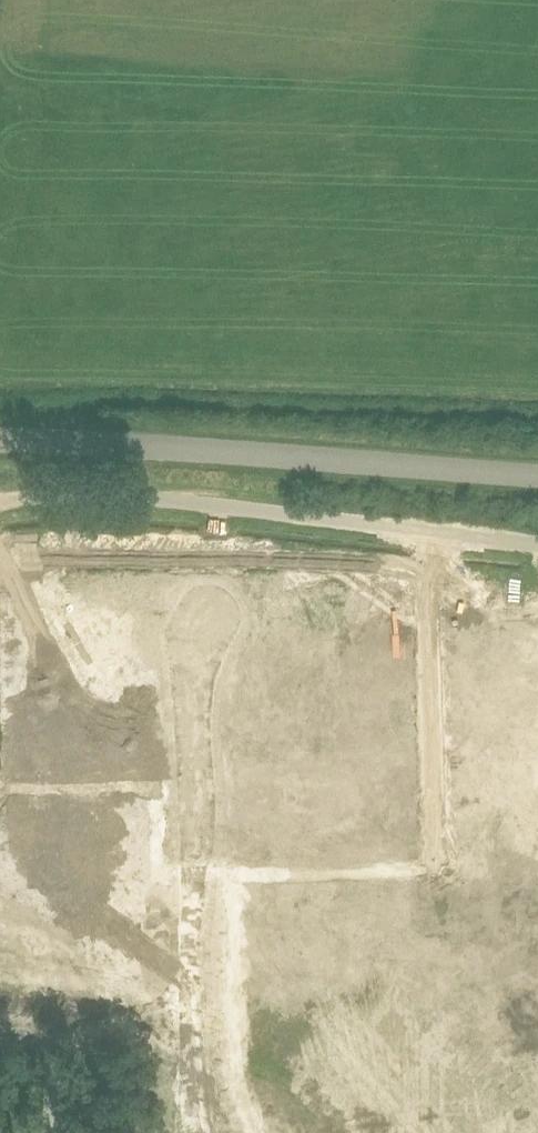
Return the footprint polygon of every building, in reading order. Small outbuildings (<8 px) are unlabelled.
[(49,639),(16,640),(17,681),(52,680),(51,650),(116,648),(115,610),(93,611),(93,607),(86,607),(86,611),(77,611),(77,607),(70,607),(70,611),(48,612),(49,639)] [(124,795),(63,797),(64,823),(125,822),(124,795)] [(6,925),(6,911),(6,907),(6,904),(29,903),(29,908),(38,908),(38,909),(44,909),(44,908),(53,908),(53,881),(54,881),(53,870),(52,870),(52,842),(43,842),(42,841),(36,841),(36,842),(27,842),(27,853),(22,853),(22,856),(10,856),(10,854),(4,854),(4,843),(0,843),(0,926),(6,925)]
